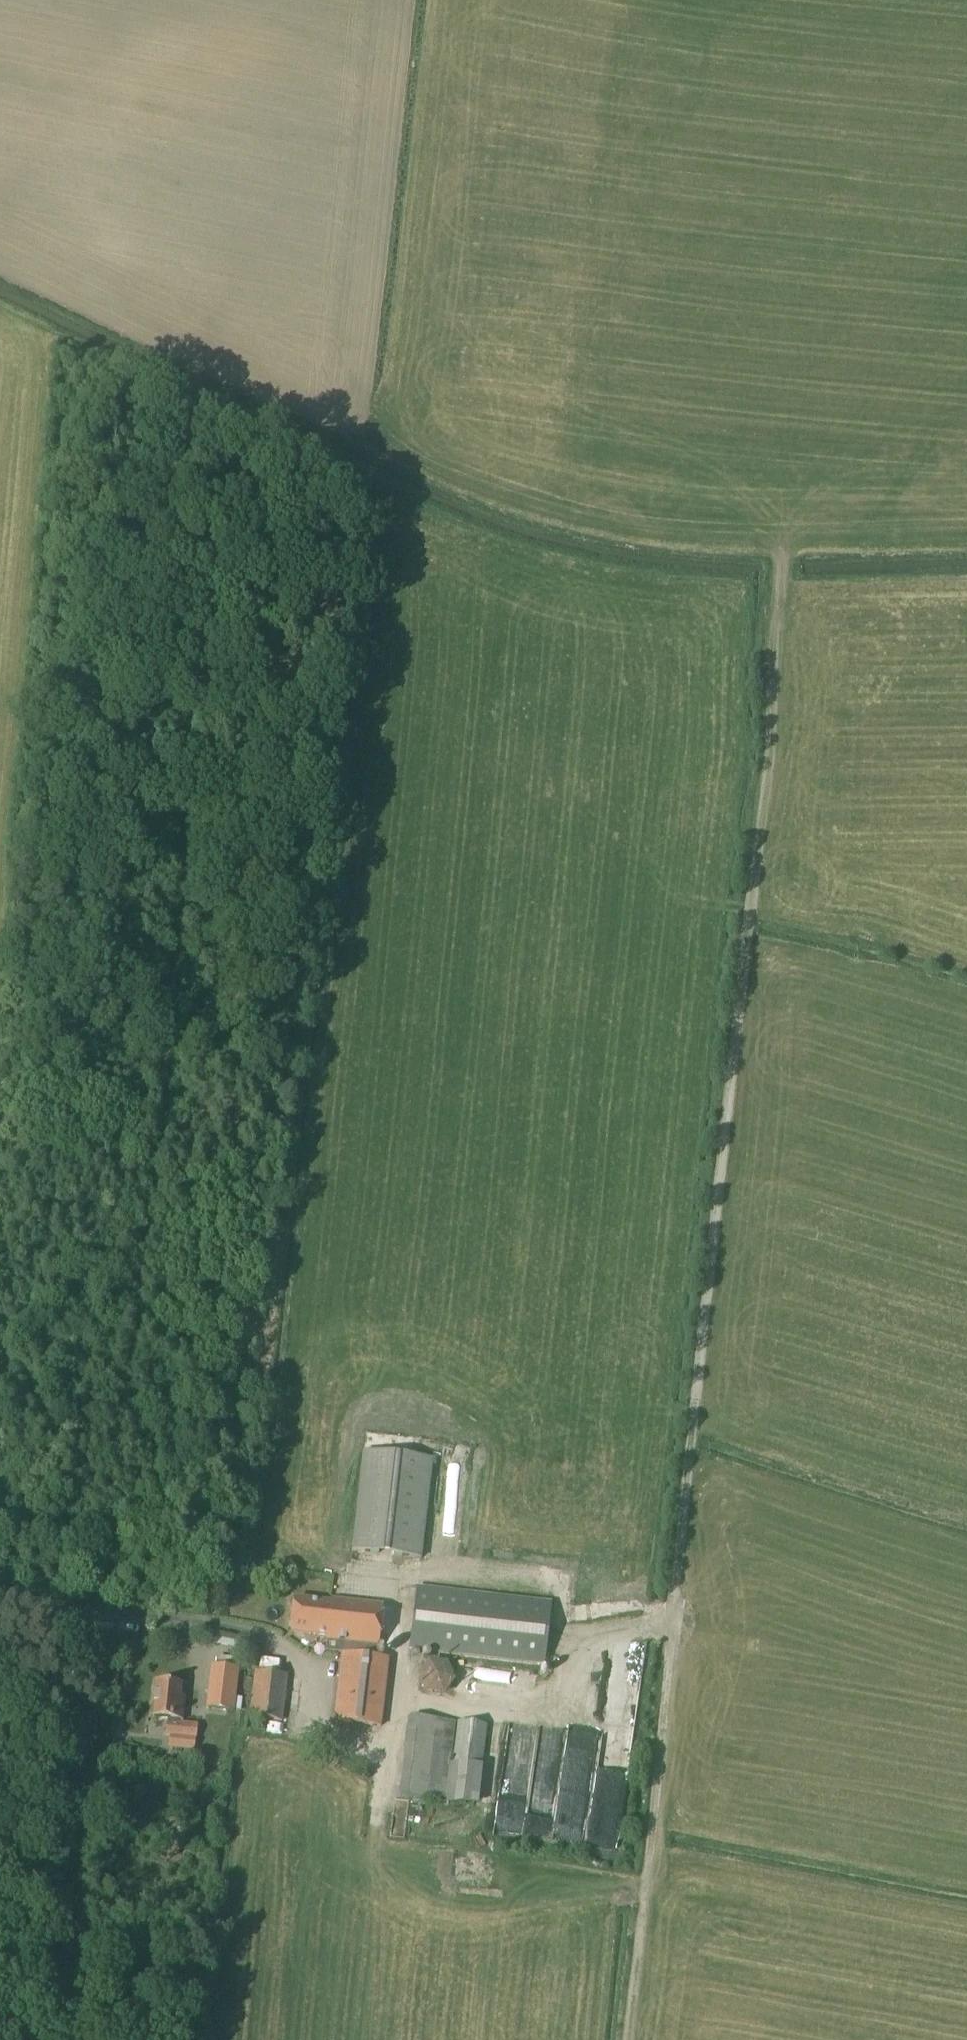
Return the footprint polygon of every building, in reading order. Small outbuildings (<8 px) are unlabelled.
[(361,1452),(352,1532),(350,1551),(421,1560),(433,1459),(361,1452)] [(551,1603),(416,1587),(408,1651),(543,1667),(551,1603)] [(345,1643),(343,1654),(376,1658),(377,1646),(379,1646),(383,1607),(330,1601),(329,1604),(295,1600),(291,1634),(325,1638),(325,1642),(345,1643)] [(376,1658),(343,1654),(340,1654),(332,1723),(380,1729),(388,1659),(376,1658)] [(419,1664),(409,1695),(435,1704),(446,1673),(419,1664)] [(237,1670),(213,1667),(210,1697),(222,1698),(221,1711),(232,1711),(237,1670)] [(281,1723),(287,1676),(254,1672),(248,1719),(281,1723)] [(182,1722),(180,1722),(184,1698),(180,1698),(180,1687),(155,1683),(151,1718),(166,1720),(163,1755),(194,1759),(197,1726),(181,1725),(182,1722)] [(487,1726),(408,1718),(399,1797),(477,1807),(487,1726)] [(576,1840),(589,1733),(558,1729),(552,1780),(546,1779),(551,1728),(502,1723),(490,1832),(543,1839),(544,1836),(576,1840)] [(591,1776),(581,1844),(608,1848),(618,1780),(591,1776)]
